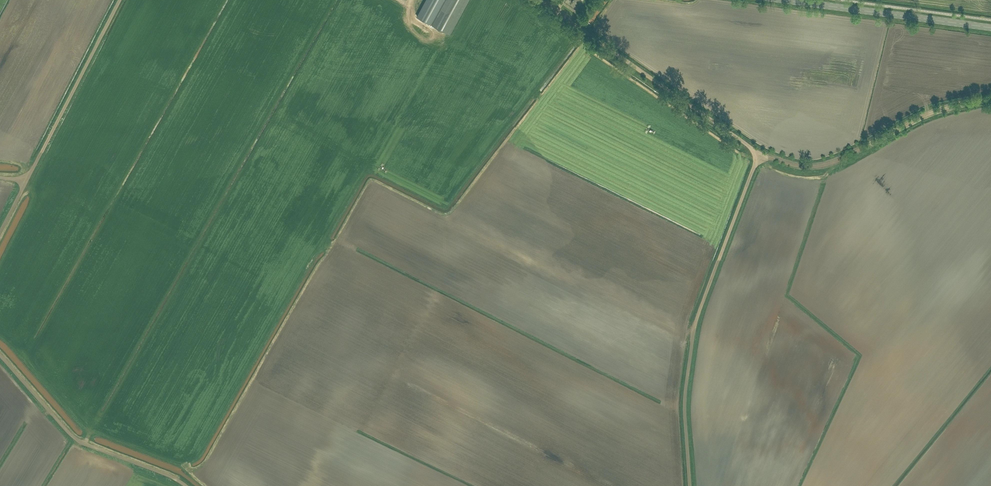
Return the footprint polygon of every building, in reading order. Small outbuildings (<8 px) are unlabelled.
[(417,16),(449,34),(468,0),(426,0),(417,16)]
